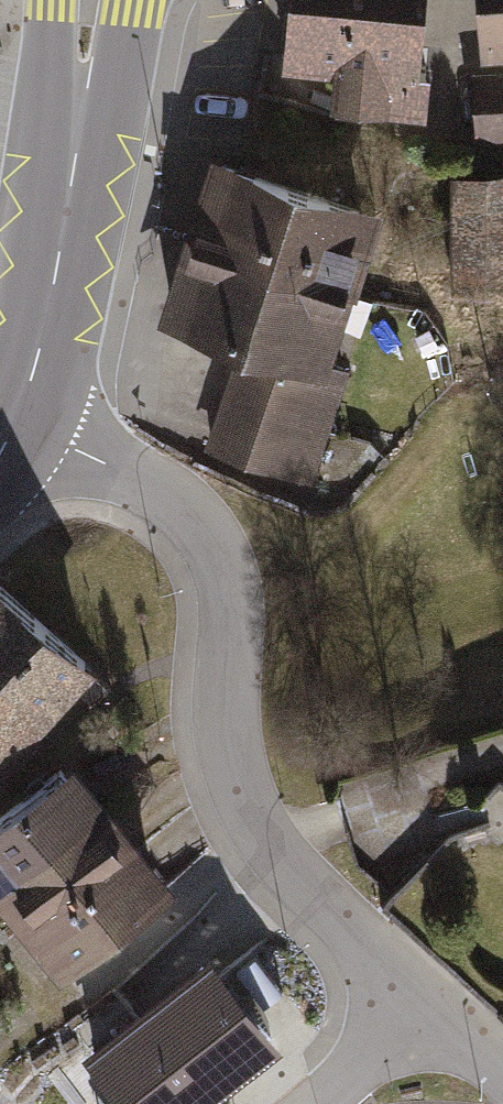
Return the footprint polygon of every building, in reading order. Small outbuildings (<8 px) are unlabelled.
[(424,0),(292,0),(288,66),(330,68),(328,102),(431,108),(433,64),(420,63),(424,0)] [(477,47),(502,45),(502,0),(473,0),(477,47)] [(470,69),(476,135),(502,133),(502,66),(470,69)] [(379,200),(210,149),(183,237),(241,255),(352,288),(379,200)] [(448,171),(449,282),(502,281),(502,170),(448,171)] [(161,310),(241,334),(330,361),(352,288),(241,255),(183,237),(161,310)] [(346,366),(330,361),(241,334),(207,447),(312,479),(346,366)] [(0,583),(0,767),(92,665),(0,583)] [(106,799),(71,757),(0,815),(0,885),(106,799)] [(28,932),(140,841),(106,799),(0,885),(0,897),(28,932)] [(28,932),(63,973),(174,883),(140,841),(28,932)] [(179,1017),(220,1064),(277,1015),(235,968),(179,1017)] [(108,1036),(139,1076),(181,1044),(149,1004),(108,1036)]
